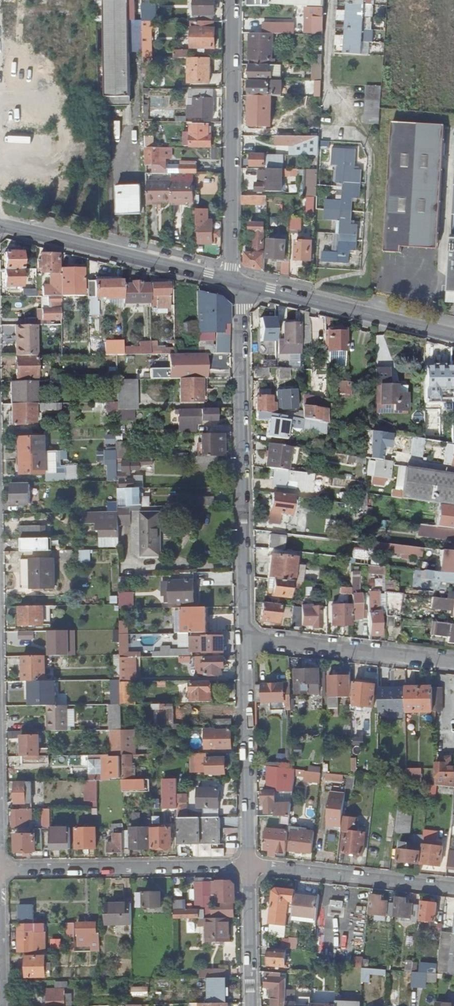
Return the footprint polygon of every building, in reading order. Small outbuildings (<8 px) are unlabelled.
[(130,101),(128,0),(103,0),(105,102),(130,101)] [(214,21),(214,15),(216,15),(216,0),(196,0),(196,21),(214,21)] [(370,41),(373,42),(374,30),(372,29),(373,17),(374,4),(372,4),(365,4),(366,0),(349,0),(348,3),(348,11),(338,10),(338,15),(337,19),(347,20),(347,27),(347,35),(337,34),(336,39),(336,44),(346,45),(345,53),(362,54),(363,41),(370,41)] [(307,8),(307,33),(323,33),(324,8),(307,8)] [(214,28),(214,21),(196,21),(193,21),(193,46),(216,46),(216,28),(214,28)] [(270,64),(275,65),(275,59),(271,59),(272,33),(251,33),(251,59),(252,59),(252,64),(270,64)] [(363,41),(362,54),(370,54),(370,41),(363,41)] [(211,58),(190,57),(190,82),(211,82),(211,58)] [(270,77),(270,64),(252,64),(251,64),(250,80),(272,80),(272,77),(270,77)] [(250,95),(270,96),(270,88),(273,88),(273,83),(270,82),(251,81),(250,95)] [(381,109),(383,86),(368,85),(365,122),(380,123),(381,109)] [(214,89),(195,88),(194,116),(213,117),(214,89)] [(289,96),(270,96),(250,95),(250,114),(260,114),(260,104),(270,104),(281,104),(281,108),(288,108),(289,96)] [(260,104),(260,114),(270,114),(270,104),(260,104)] [(394,121),(386,251),(402,252),(403,244),(438,245),(446,125),(394,121)] [(195,124),(195,146),(212,146),(212,135),(209,135),(209,125),(195,124)] [(315,154),(319,155),(320,136),(277,136),(277,144),(300,145),(300,143),(309,143),(310,140),(315,140),(315,154)] [(172,147),(146,147),(147,165),(153,165),(153,173),(166,173),(166,160),(165,161),(165,158),(172,158),(172,147)] [(362,170),(355,169),(356,150),(338,148),(337,166),(345,166),(343,200),(327,199),(326,220),(341,221),(339,253),(324,252),(323,261),(349,263),(350,250),(357,250),(359,224),(352,224),(353,198),(360,198),(362,170)] [(251,166),(264,166),(270,166),(270,168),(283,168),(284,155),(251,155),(251,166)] [(190,173),(197,173),(197,164),(181,164),(181,173),(190,173)] [(282,183),(283,168),(270,168),(267,168),(267,171),(259,171),(259,184),(256,184),(256,191),(260,191),(260,194),(263,194),(263,191),(275,191),(275,183),(282,183)] [(317,196),(318,169),(314,169),(304,169),(304,195),(317,196)] [(172,182),(190,182),(190,173),(181,173),(172,173),(172,182)] [(173,201),(186,201),(193,201),(193,191),(192,181),(190,182),(172,182),(173,201)] [(169,182),(147,182),(147,202),(162,201),(170,201),(169,182)] [(117,214),(141,214),(141,185),(116,185),(117,214)] [(208,208),(197,208),(197,225),(199,225),(199,244),(214,244),(214,222),(208,222),(208,208)] [(291,216),(291,228),(302,228),(302,217),(291,216)] [(264,251),(264,249),(265,223),(251,223),(251,231),(255,231),(255,249),(255,251),(264,251)] [(281,274),(290,276),(290,259),(285,259),(286,240),(269,240),(269,258),(283,259),(281,274)] [(297,241),(296,260),(312,261),(313,241),(297,241)] [(266,249),(264,249),(264,251),(255,251),(255,249),(250,249),(250,252),(247,252),(247,265),(248,266),(265,271),(266,249)] [(5,271),(22,271),(22,254),(5,254),(5,271)] [(60,289),(60,274),(58,274),(58,256),(40,256),(40,264),(38,264),(38,268),(40,268),(41,275),(54,275),(54,277),(50,277),(50,288),(43,288),(43,298),(60,298),(60,289)] [(60,274),(60,289),(83,289),(83,270),(60,271),(60,274)] [(22,271),(5,271),(6,288),(23,288),(22,271)] [(104,300),(122,300),(122,286),(122,282),(87,283),(88,316),(98,315),(98,308),(95,308),(94,298),(104,298),(104,300)] [(132,286),(122,286),(122,300),(123,308),(150,308),(150,286),(141,286),(141,284),(132,283),(132,286)] [(170,285),(152,285),(153,306),(163,306),(162,296),(170,296),(170,285)] [(197,292),(197,323),(198,334),(204,333),(212,334),(215,334),(215,324),(231,324),(230,305),(220,297),(197,292)] [(60,326),(60,298),(43,298),(41,298),(41,310),(37,310),(38,319),(26,319),(26,326),(35,326),(60,326)] [(436,305),(434,310),(445,313),(447,308),(436,305)] [(261,341),(277,341),(277,316),(261,317),(261,341)] [(198,337),(198,334),(197,323),(183,323),(184,338),(198,337)] [(301,354),(301,346),(300,333),(300,325),(283,325),(284,344),(279,344),(279,354),(301,354)] [(16,358),(36,357),(35,326),(26,326),(15,326),(16,358)] [(328,351),(345,351),(344,329),(328,330),(328,351)] [(61,341),(61,343),(73,342),(73,332),(61,332),(61,341)] [(300,333),(301,346),(311,346),(311,333),(300,333)] [(158,342),(151,343),(151,355),(164,355),(164,349),(158,349),(158,342)] [(140,356),(151,355),(151,343),(140,343),(140,348),(140,356)] [(345,351),(328,351),(329,366),(345,365),(345,351)] [(36,357),(16,358),(17,379),(37,378),(36,357)] [(148,360),(148,367),(169,367),(169,357),(145,357),(145,360),(148,360)] [(440,362),(440,359),(429,359),(429,386),(448,387),(448,362),(440,362)] [(291,369),(281,369),(282,380),(291,380),(291,369)] [(393,411),(400,411),(400,395),(396,394),(396,387),(389,386),(389,370),(375,369),(375,386),(381,386),(380,404),(393,405),(393,411)] [(207,379),(180,380),(181,403),(207,402),(207,379)] [(339,394),(351,396),(353,382),(342,380),(339,394)] [(117,403),(117,411),(133,411),(137,411),(137,381),(117,381),(117,395),(117,403)] [(11,405),(37,404),(37,393),(36,382),(11,383),(11,405)] [(280,392),(281,410),(297,409),(297,391),(280,392)] [(97,404),(117,403),(117,395),(97,395),(97,404)] [(257,413),(276,416),(275,404),(271,404),(271,398),(257,398),(257,413)] [(304,407),(303,420),(308,421),(325,423),(327,424),(327,411),(323,411),(322,400),(304,398),(304,407)] [(37,404),(11,405),(11,425),(23,425),(23,422),(35,423),(34,408),(43,408),(43,410),(56,409),(56,404),(37,404)] [(117,411),(117,423),(133,422),(133,411),(117,411)] [(179,425),(197,425),(197,422),(217,422),(216,415),(220,415),(220,411),(175,411),(175,415),(179,415),(179,425)] [(301,432),(307,433),(308,421),(303,420),(276,416),(257,413),(257,420),(267,420),(269,420),(266,437),(285,440),(286,437),(287,428),(290,428),(301,430),(301,432)] [(308,421),(307,433),(317,434),(318,434),(323,434),(325,423),(308,421)] [(376,432),(375,432),(371,454),(384,456),(388,434),(376,432)] [(227,436),(202,436),(202,456),(227,456),(227,436)] [(21,452),(46,452),(46,438),(20,438),(21,452)] [(271,469),(288,471),(291,447),(269,444),(265,468),(271,469)] [(47,474),(46,452),(21,452),(21,474),(47,474)] [(47,483),(67,483),(67,467),(62,467),(62,460),(59,460),(59,452),(46,452),(47,474),(47,483)] [(220,458),(197,459),(197,470),(220,470),(220,458)] [(122,489),(135,489),(134,481),(128,481),(128,477),(131,477),(131,470),(141,470),(141,465),(154,465),(154,459),(118,460),(118,465),(123,465),(123,472),(118,472),(118,481),(121,481),(121,489),(122,489)] [(373,475),(382,477),(389,478),(391,462),(369,459),(367,474),(373,475)] [(453,506),(453,475),(406,467),(401,499),(453,506)] [(297,483),(296,491),(310,493),(313,475),(288,471),(271,469),(269,479),(274,479),(273,487),(285,489),(287,482),(297,483)] [(382,477),(373,475),(372,482),(381,483),(382,477)] [(285,489),(296,491),(297,483),(287,482),(285,489)] [(31,485),(12,486),(12,505),(31,505),(31,485)] [(135,489),(122,489),(122,492),(127,492),(128,506),(142,505),(142,491),(140,491),(140,489),(135,489)] [(366,494),(366,491),(358,491),(358,505),(366,506),(366,494)] [(292,496),(272,494),(267,523),(287,526),(292,496)] [(197,507),(215,507),(215,499),(196,499),(197,507)] [(130,529),(133,529),(132,523),(130,523),(130,514),(128,514),(128,509),(120,510),(120,514),(119,514),(119,537),(119,539),(122,539),(122,537),(130,537),(130,529)] [(114,537),(119,537),(119,514),(108,514),(108,513),(85,514),(85,525),(97,525),(97,532),(100,532),(100,539),(114,539),(114,537)] [(158,547),(161,547),(160,515),(141,515),(142,557),(158,557),(158,547)] [(451,529),(419,524),(418,535),(453,540),(453,529),(451,529)] [(21,527),(21,538),(42,538),(42,527),(21,527)] [(410,544),(410,535),(397,535),(397,544),(410,544)] [(269,536),(268,549),(283,550),(284,537),(269,536)] [(10,552),(38,552),(38,539),(22,539),(22,544),(9,544),(10,552)] [(114,547),(119,547),(119,539),(114,539),(100,539),(100,548),(114,547)] [(421,548),(372,542),(371,552),(379,553),(379,552),(419,557),(421,548)] [(294,582),(301,583),(302,567),(294,566),(295,559),(270,557),(268,579),(293,582),(294,582)] [(54,560),(20,560),(21,589),(55,589),(54,560)] [(385,567),(367,565),(368,573),(385,576),(385,567)] [(439,582),(451,584),(452,583),(453,583),(453,575),(424,572),(423,581),(439,582)] [(359,595),(359,573),(353,573),(350,573),(351,588),(351,595),(352,595),(353,619),(366,619),(366,611),(361,611),(361,595),(359,595)] [(182,574),(182,577),(182,582),(170,583),(171,603),(196,603),(195,574),(182,574)] [(289,582),(268,579),(266,596),(287,598),(289,582)] [(439,582),(423,581),(422,588),(438,590),(439,582)] [(134,605),(135,592),(121,591),(120,605),(134,605)] [(381,635),(380,614),(379,596),(379,593),(371,593),(371,591),(368,591),(369,636),(381,635)] [(401,594),(386,592),(386,596),(386,613),(386,617),(399,619),(401,594)] [(452,621),(453,621),(453,600),(448,599),(433,597),(432,606),(451,608),(453,609),(452,621)] [(279,606),(262,604),(260,622),(277,624),(279,606)] [(331,626),(351,626),(351,606),(331,606),(331,626)] [(43,607),(20,607),(20,626),(43,625),(43,607)] [(321,628),(327,627),(326,607),(313,608),(313,609),(301,609),(302,626),(312,625),(312,628),(321,628)] [(301,628),(300,608),(289,609),(290,629),(301,628)] [(210,609),(176,609),(176,633),(209,633),(209,632),(208,632),(208,609),(210,609)] [(451,625),(434,623),(433,636),(447,638),(447,635),(450,635),(449,643),(453,644),(453,626),(451,625)] [(77,629),(49,629),(49,655),(77,654),(77,629)] [(26,646),(35,646),(35,633),(16,633),(16,653),(26,653),(26,646)] [(120,636),(121,656),(121,658),(141,658),(141,652),(129,653),(128,635),(120,636)] [(193,650),(205,650),(204,637),(193,638),(193,650)] [(204,637),(205,650),(205,653),(224,653),(224,637),(204,637)] [(156,658),(179,657),(179,650),(174,650),(174,647),(164,647),(164,652),(156,653),(156,658)] [(24,682),(45,681),(45,657),(24,657),(24,682)] [(221,668),(225,668),(225,658),(206,658),(206,675),(222,675),(221,668)] [(309,683),(320,683),(320,670),(296,670),(297,693),(309,693),(309,683)] [(342,708),(351,707),(351,676),(330,676),(330,697),(341,697),(342,708)] [(212,682),(192,683),(192,701),(212,701),(212,682)] [(121,683),(121,705),(128,705),(130,705),(130,685),(133,685),(133,683),(121,683)] [(355,683),(354,694),(355,694),(354,705),(373,708),(376,685),(355,683)] [(271,710),(290,708),(290,684),(288,684),(283,684),(275,684),(271,685),(256,685),(256,702),(271,701),(271,710)] [(379,713),(407,713),(407,689),(378,689),(379,713)] [(407,713),(434,712),(434,689),(407,689),(407,713)] [(434,689),(434,712),(444,713),(444,689),(434,689)] [(31,695),(31,705),(42,705),(42,695),(31,695)] [(174,729),(174,725),(173,705),(165,705),(166,730),(174,729)] [(48,706),(48,731),(68,731),(67,706),(48,706)] [(230,728),(231,728),(231,720),(212,720),(212,729),(216,729),(230,728)] [(230,728),(216,729),(205,729),(206,746),(216,746),(217,749),(232,749),(232,731),(230,731),(230,728)] [(39,757),(50,756),(50,751),(40,751),(40,736),(25,736),(26,732),(12,732),(12,739),(22,739),(22,757),(23,757),(39,757)] [(363,735),(360,735),(360,738),(355,738),(355,744),(363,744),(363,735)] [(158,755),(171,755),(171,746),(158,746),(158,755)] [(226,753),(203,754),(203,759),(208,759),(209,774),(220,774),(220,769),(226,768),(226,753)] [(145,755),(124,756),(124,779),(133,779),(133,778),(136,778),(136,769),(133,769),(133,758),(145,758),(145,755)] [(99,780),(110,780),(110,778),(121,778),(121,757),(105,757),(105,756),(99,756),(99,780)] [(452,767),(452,757),(444,757),(444,763),(436,763),(436,785),(437,785),(453,787),(453,767),(452,767)] [(268,792),(293,791),(295,774),(296,769),(291,769),(268,766),(268,792)] [(408,780),(420,780),(420,767),(407,767),(408,780)] [(321,782),(322,772),(296,769),(295,774),(305,775),(305,780),(321,782)] [(178,810),(178,795),(178,779),(165,779),(165,810),(178,810)] [(123,790),(150,790),(150,780),(123,780),(123,790)] [(25,791),(32,791),(32,783),(15,783),(16,804),(26,804),(25,791)] [(436,798),(437,785),(436,785),(434,784),(430,784),(429,797),(436,798)] [(202,818),(218,818),(218,789),(197,789),(197,808),(202,808),(202,818)] [(290,816),(293,791),(268,792),(263,792),(263,802),(266,802),(266,814),(258,814),(258,817),(290,816)] [(178,819),(187,818),(187,795),(178,795),(178,810),(178,819)] [(328,820),(342,822),(344,802),(330,801),(328,820)] [(400,808),(396,838),(404,838),(404,836),(410,837),(413,809),(405,808),(400,808)] [(32,810),(21,810),(13,811),(14,828),(27,828),(27,822),(32,821),(32,810)] [(366,834),(363,833),(357,833),(357,828),(358,819),(344,817),(342,831),(345,831),(342,853),(363,855),(366,834)] [(220,818),(218,818),(202,818),(187,818),(178,819),(179,845),(221,843),(220,818)] [(302,831),(308,832),(308,829),(298,828),(299,825),(289,824),(289,830),(289,832),(292,832),(302,833),(302,831)] [(71,828),(51,828),(51,829),(51,849),(71,849),(71,828)] [(77,829),(77,848),(96,848),(96,828),(77,829)] [(130,831),(130,849),(150,849),(150,828),(132,828),(132,831),(130,831)] [(285,859),(289,832),(289,830),(267,828),(264,848),(276,850),(276,853),(277,853),(276,858),(285,859)] [(153,829),(153,848),(171,848),(171,829),(153,829)] [(289,850),(313,853),(315,832),(308,832),(302,831),(302,833),(292,832),(289,850)] [(432,846),(432,843),(433,841),(437,841),(438,832),(425,831),(424,846),(424,847),(422,864),(441,866),(443,847),(442,847),(432,846)] [(16,835),(16,852),(43,851),(43,834),(16,835)] [(124,853),(124,850),(124,834),(116,834),(114,835),(114,843),(108,843),(109,853),(124,853)] [(401,844),(398,862),(419,864),(421,853),(408,851),(409,844),(401,844)] [(195,898),(203,898),(203,881),(195,882),(195,898)] [(222,902),(234,901),(234,886),(229,881),(212,881),(213,891),(218,891),(218,898),(215,898),(215,901),(222,902)] [(290,902),(295,902),(296,895),(297,891),(279,889),(275,891),(271,924),(287,926),(290,902)] [(161,907),(161,904),(161,898),(161,892),(144,893),(144,894),(136,894),(137,908),(161,907)] [(321,898),(296,895),(295,902),(293,920),(318,923),(321,898)] [(382,901),(383,897),(373,895),(371,914),(393,916),(395,904),(389,903),(389,902),(382,901)] [(107,925),(132,924),(132,898),(123,898),(124,904),(106,904),(107,925)] [(395,917),(419,919),(420,906),(407,904),(407,899),(398,898),(395,917)] [(235,918),(234,901),(222,902),(222,908),(213,908),(213,918),(230,918),(235,918)] [(423,903),(421,920),(436,922),(438,904),(423,903)] [(19,922),(35,921),(35,904),(19,904),(19,922)] [(199,918),(205,918),(204,910),(175,910),(175,919),(199,918)] [(205,918),(199,918),(199,926),(207,926),(208,942),(230,941),(230,918),(213,918),(210,918),(205,918)] [(34,941),(34,923),(19,924),(19,953),(43,952),(43,941),(34,941)] [(34,941),(43,941),(42,923),(34,923),(34,941)] [(78,934),(97,934),(97,923),(78,923),(78,934)] [(449,975),(453,935),(453,934),(442,933),(437,974),(449,975)] [(298,939),(291,938),(290,949),(297,950),(298,939)] [(270,949),(269,965),(286,967),(287,950),(270,949)] [(45,956),(26,956),(27,977),(46,976),(51,976),(51,963),(45,963),(45,956)] [(363,968),(363,960),(355,959),(354,963),(352,963),(352,967),(363,968)] [(209,978),(226,978),(226,969),(200,969),(200,978),(209,978)] [(286,1005),(288,978),(283,978),(283,973),(268,972),(267,988),(276,988),(276,999),(273,999),(272,1005),(286,1005)] [(210,1003),(226,1003),(226,978),(209,978),(210,1003)] [(48,995),(48,1005),(65,1005),(65,997),(67,997),(67,993),(65,993),(65,988),(57,988),(57,989),(47,989),(48,995)]
